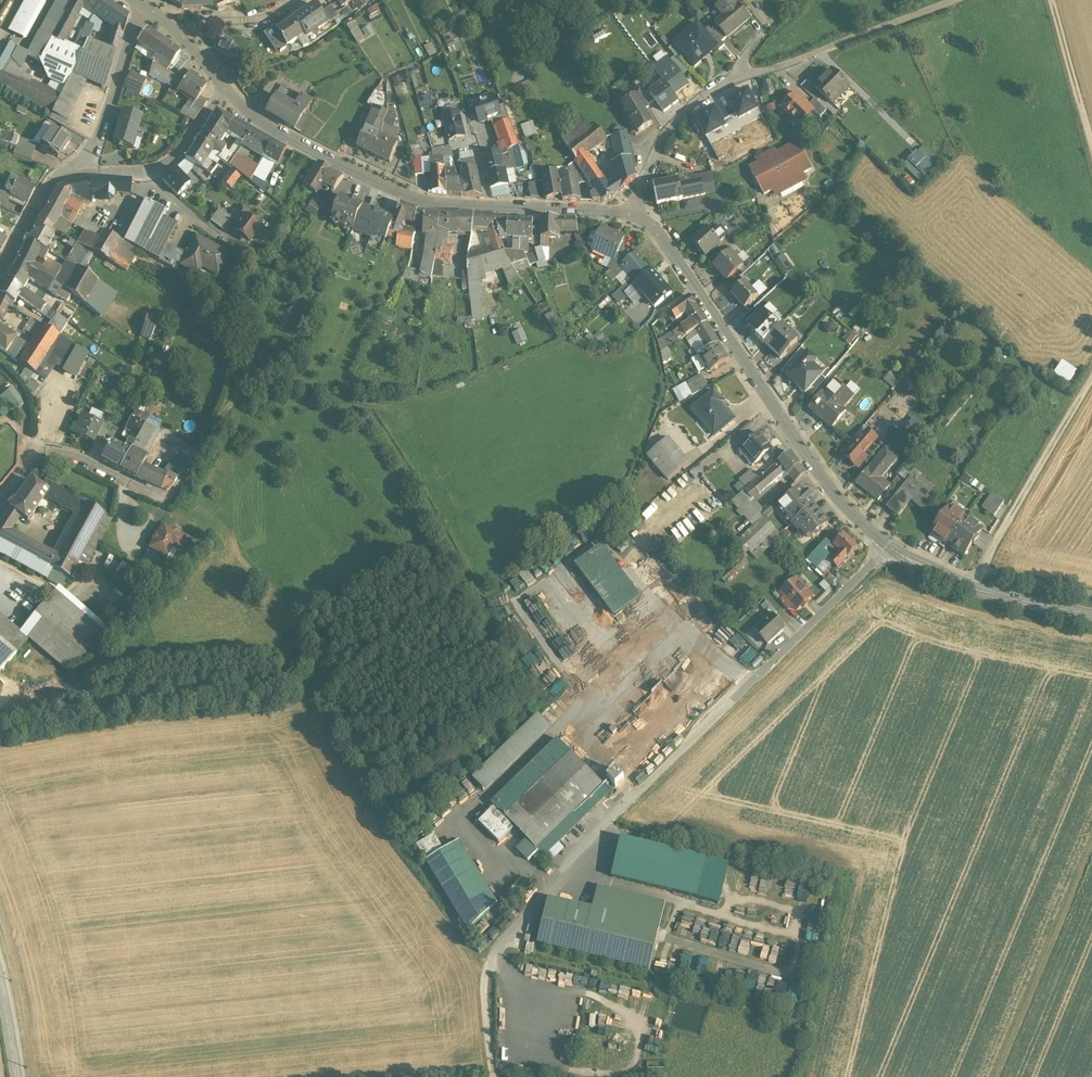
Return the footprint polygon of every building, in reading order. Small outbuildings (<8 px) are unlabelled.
[(8,31),(21,38),(40,2),(37,0),(25,0),(8,31)] [(29,54),(28,55),(40,61),(52,39),(53,39),(68,9),(73,0),(58,0),(29,54)] [(68,9),(78,15),(83,6),(92,12),(100,0),(73,0),(68,9)] [(92,12),(95,14),(104,21),(113,27),(122,13),(104,0),(100,0),(92,12)] [(165,0),(182,9),(182,0),(165,0)] [(216,7),(215,0),(182,0),(182,9),(216,7)] [(216,7),(216,9),(227,4),(226,0),(215,0),(216,7)] [(352,0),(358,11),(368,5),(365,0),(352,0)] [(734,0),(725,0),(717,7),(727,18),(717,27),(727,39),(750,19),(734,0)] [(62,45),(64,46),(74,29),(75,29),(82,17),(90,22),(95,14),(92,12),(83,6),(78,15),(62,44),(62,45)] [(314,6),(292,20),(292,21),(303,36),(305,39),(327,24),(320,14),(314,6)] [(331,6),(320,14),(327,24),(338,17),(331,6)] [(376,6),(367,11),(370,17),(369,18),(371,22),(381,16),(379,12),(380,12),(376,6)] [(78,15),(68,9),(53,39),(62,44),(78,15)] [(122,13),(113,27),(106,49),(117,53),(122,35),(123,35),(129,18),(122,13)] [(90,22),(89,24),(94,27),(90,35),(94,36),(95,33),(98,35),(104,21),(95,14),(90,22)] [(643,38),(646,21),(635,19),(632,36),(643,38)] [(277,31),(275,32),(286,48),(298,39),(303,36),(292,21),(292,20),(277,31)] [(354,22),(346,27),(358,45),(365,40),(354,22)] [(89,24),(83,34),(89,37),(90,35),(94,27),(89,24)] [(711,41),(697,25),(674,45),(683,56),(694,68),(716,49),(717,48),(711,41)] [(280,52),(286,48),(275,32),(277,31),(275,27),(264,35),(275,52),(278,50),(280,52)] [(727,39),(717,27),(712,32),(716,37),(722,43),(727,39)] [(455,29),(441,35),(446,46),(460,40),(455,29)] [(164,43),(146,30),(136,43),(143,48),(154,56),(164,43)] [(303,36),(298,39),(303,47),(308,45),(309,45),(305,39),(303,36)] [(722,43),(716,37),(711,41),(717,48),(716,49),(719,51),(725,46),(722,43)] [(53,39),(52,39),(40,61),(48,77),(55,81),(66,86),(74,68),(82,53),(70,47),(70,49),(64,46),(62,45),(62,44),(53,39)] [(228,42),(224,40),(223,39),(222,40),(223,40),(222,41),(220,40),(217,46),(219,47),(218,48),(218,49),(219,49),(222,51),(223,52),(227,53),(227,54),(228,54),(228,53),(229,53),(230,54),(231,54),(234,53),(234,54),(234,53),(235,53),(234,53),(235,51),(236,51),(236,50),(235,48),(235,47),(234,47),(233,46),(233,45),(233,44),(232,44),(228,42),(229,42),(228,41),(228,42)] [(3,41),(0,46),(0,78),(6,68),(16,49),(3,41)] [(88,41),(82,53),(74,68),(107,83),(117,53),(106,49),(88,41)] [(180,54),(164,43),(154,56),(170,67),(180,54)] [(683,56),(674,45),(668,50),(675,58),(678,61),(683,56)] [(154,56),(143,48),(139,53),(152,63),(154,56)] [(29,54),(16,49),(6,68),(30,80),(33,73),(21,68),(28,55),(29,54)] [(170,67),(154,56),(152,63),(166,73),(170,67)] [(675,58),(670,61),(681,77),(688,72),(678,61),(675,58)] [(670,61),(668,59),(654,69),(664,83),(674,95),(688,85),(681,77),(670,61)] [(192,69),(187,61),(179,73),(179,74),(186,79),(189,75),(192,69)] [(166,73),(152,63),(148,76),(170,86),(175,79),(166,73)] [(179,73),(170,67),(166,73),(175,79),(179,74),(179,73)] [(6,68),(0,78),(0,89),(48,112),(57,92),(51,89),(30,80),(6,68)] [(105,90),(107,83),(74,68),(66,86),(61,95),(53,112),(65,118),(84,81),(105,90)] [(816,88),(815,89),(823,96),(833,106),(849,88),(832,72),(816,88)] [(146,81),(131,74),(124,90),(139,97),(146,81)] [(186,79),(179,74),(175,79),(170,86),(172,87),(178,90),(186,79)] [(197,80),(189,75),(186,79),(178,90),(178,91),(195,103),(199,97),(205,88),(196,82),(197,80)] [(808,80),(801,87),(816,102),(823,96),(815,89),(816,88),(808,80)] [(66,86),(55,81),(51,89),(57,92),(61,95),(66,86)] [(674,95),(664,83),(650,94),(664,112),(678,102),(674,95)] [(773,93),(770,83),(763,85),(767,95),(768,96),(769,97),(771,97),(772,96),(773,94),(773,93)] [(282,85),(275,97),(281,101),(287,88),(282,85)] [(178,91),(178,90),(172,87),(168,94),(174,98),(177,94),(178,91)] [(649,107),(639,90),(633,94),(636,98),(644,111),(649,107)] [(195,103),(178,91),(177,94),(189,102),(194,105),(195,103)] [(57,92),(48,112),(52,114),(53,112),(61,95),(57,92)] [(437,95),(439,104),(455,100),(453,92),(437,95)] [(739,120),(758,110),(748,92),(729,102),(736,116),(739,120)] [(377,93),(367,108),(375,111),(378,113),(384,97),(377,93)] [(808,107),(796,95),(782,110),(792,120),(794,118),(800,124),(801,122),(802,123),(806,119),(805,118),(812,111),(808,107)] [(310,101),(301,96),(298,102),(298,103),(294,109),(303,114),(310,101)] [(416,100),(419,108),(431,104),(428,96),(416,100)] [(823,96),(816,102),(827,112),(828,111),(835,117),(839,113),(833,106),(823,96)] [(194,105),(192,107),(199,112),(206,102),(199,97),(195,103),(194,105)] [(281,101),(275,97),(271,103),(266,112),(280,121),(290,106),(281,101)] [(375,111),(365,130),(366,130),(357,148),(374,156),(382,138),(384,124),(388,117),(388,110),(387,98),(384,97),(378,113),(375,111)] [(271,103),(263,98),(257,107),(266,112),(271,103)] [(644,111),(636,98),(622,106),(639,133),(652,125),(644,111)] [(494,100),(474,106),(480,124),(491,121),(501,117),(498,109),(494,100)] [(814,101),(808,107),(812,111),(820,119),(826,112),(814,101)] [(192,107),(194,105),(189,102),(186,108),(189,110),(184,117),(194,122),(199,112),(192,107)] [(294,109),(290,106),(280,121),(294,129),(303,114),(294,109)] [(493,129),(510,123),(504,106),(498,109),(501,117),(491,121),(493,129)] [(397,120),(394,110),(388,110),(388,117),(384,124),(393,129),(397,120)] [(706,138),(725,128),(723,123),(715,110),(696,120),(706,138)] [(736,133),(762,118),(758,110),(739,120),(736,116),(729,120),(736,133)] [(122,111),(118,124),(139,130),(143,117),(122,111)] [(215,111),(201,134),(219,145),(226,134),(234,122),(215,111)] [(62,125),(65,118),(53,112),(52,114),(50,118),(62,125)] [(443,118),(449,142),(465,138),(458,114),(443,118)] [(568,149),(592,130),(580,115),(557,132),(568,149)] [(736,133),(729,120),(723,123),(725,128),(706,138),(710,145),(713,145),(736,133)] [(250,152),(263,158),(271,142),(234,122),(226,134),(243,144),(241,147),(250,152)] [(533,122),(521,127),(525,138),(537,134),(533,122)] [(510,123),(493,129),(499,145),(497,146),(497,148),(500,147),(502,159),(509,156),(508,154),(519,148),(518,146),(510,123)] [(139,130),(118,124),(112,143),(117,144),(117,145),(133,150),(139,130)] [(606,139),(596,127),(592,130),(568,149),(577,161),(585,156),(585,155),(606,139)] [(69,139),(53,128),(40,146),(50,152),(58,157),(64,148),(63,147),(69,139)] [(3,132),(0,141),(7,144),(10,135),(3,132)] [(626,132),(614,136),(619,161),(631,158),(626,132)] [(201,134),(191,149),(207,159),(213,150),(221,155),(224,149),(225,149),(219,145),(201,134)] [(20,138),(10,135),(7,144),(16,147),(20,138)] [(37,144),(20,138),(16,147),(14,153),(32,159),(37,144)] [(398,145),(382,138),(374,156),(390,163),(398,145)] [(285,150),(271,142),(263,158),(275,164),(277,166),(285,150)] [(774,151),(756,161),(758,165),(749,170),(764,196),(772,192),(774,195),(805,179),(803,175),(812,170),(797,144),(776,155),(774,151)] [(921,144),(905,161),(923,177),(938,161),(921,144)] [(233,156),(227,165),(238,173),(240,170),(242,172),(240,175),(250,182),(258,167),(246,159),(250,152),(241,147),(235,157),(233,156)] [(487,174),(505,170),(502,159),(500,147),(497,148),(495,148),(496,155),(483,158),(487,174)] [(521,147),(519,148),(508,154),(509,156),(502,159),(505,170),(506,170),(527,157),(521,147)] [(207,159),(191,149),(185,159),(195,166),(195,165),(196,166),(200,169),(207,159)] [(233,156),(224,149),(221,155),(218,159),(220,160),(227,165),(233,156)] [(213,150),(207,159),(213,164),(216,166),(220,160),(218,159),(221,155),(213,150)] [(442,151),(444,157),(444,160),(450,159),(453,159),(451,150),(442,151)] [(458,165),(460,164),(459,163),(474,161),(473,155),(457,159),(458,165)] [(424,175),(421,156),(413,157),(415,176),(424,175)] [(603,181),(585,156),(577,161),(575,162),(588,181),(589,182),(593,188),(603,181)] [(434,158),(430,159),(431,181),(428,181),(429,186),(432,186),(432,192),(446,194),(445,168),(444,160),(444,157),(434,158)] [(258,167),(250,182),(254,186),(259,179),(264,183),(275,164),(263,158),(258,167)] [(619,161),(612,163),(617,180),(608,186),(614,195),(621,190),(636,178),(631,158),(619,161)] [(174,169),(185,179),(193,170),(196,166),(195,165),(195,166),(185,159),(174,169)] [(461,172),(476,168),(474,161),(459,163),(460,164),(461,172)] [(541,161),(533,163),(536,182),(543,181),(542,176),(544,176),(541,161)] [(577,185),(589,182),(588,181),(575,162),(569,167),(575,176),(576,176),(577,185)] [(343,177),(318,163),(304,186),(315,193),(321,183),(334,190),(343,177)] [(213,164),(206,173),(209,175),(217,166),(216,166),(213,164)] [(206,173),(203,170),(200,169),(196,166),(193,170),(206,182),(211,176),(209,175),(206,173)] [(457,173),(449,172),(449,168),(445,168),(446,194),(461,195),(460,188),(457,173)] [(476,168),(461,172),(463,180),(464,187),(460,188),(461,195),(481,197),(476,168)] [(185,179),(174,169),(163,181),(178,195),(189,183),(185,179)] [(506,170),(505,170),(487,174),(491,190),(509,186),(509,185),(509,182),(506,170)] [(239,178),(230,171),(222,181),(220,183),(230,190),(239,178)] [(14,172),(3,192),(27,204),(35,188),(28,185),(30,181),(14,172)] [(566,172),(558,173),(562,196),(563,200),(580,201),(577,185),(576,176),(575,176),(567,177),(566,172)] [(270,183),(275,185),(279,175),(273,173),(270,183)] [(544,176),(542,176),(543,181),(546,199),(562,196),(558,173),(544,176)] [(712,173),(701,175),(704,194),(705,194),(716,192),(712,173)] [(679,180),(653,185),(657,204),(705,195),(705,194),(704,194),(701,175),(700,176),(694,177),(694,182),(680,184),(679,180)] [(62,208),(75,216),(85,201),(89,203),(89,189),(88,179),(87,180),(64,188),(71,196),(64,206),(62,208)] [(131,182),(101,179),(88,179),(89,189),(105,191),(130,194),(131,182)] [(264,183),(259,179),(254,186),(264,194),(268,186),(264,183)] [(607,187),(603,181),(593,188),(602,202),(613,197),(613,196),(614,195),(608,186),(607,187)] [(195,189),(189,183),(178,195),(183,201),(195,189)] [(517,185),(516,185),(509,185),(509,186),(491,190),(493,198),(509,195),(509,196),(518,194),(517,185)] [(64,188),(54,198),(52,201),(64,206),(71,196),(64,188)] [(9,199),(0,194),(0,204),(6,207),(9,199)] [(324,204),(315,198),(310,204),(320,211),(324,204)] [(341,198),(332,221),(342,225),(353,229),(363,206),(356,204),(357,202),(351,199),(350,201),(341,198)] [(137,199),(115,239),(124,243),(144,203),(137,199)] [(52,201),(43,212),(39,219),(52,226),(62,208),(64,206),(52,201)] [(144,203),(124,243),(133,247),(139,251),(144,254),(162,219),(165,213),(144,203)] [(418,209),(400,204),(397,212),(398,213),(415,220),(418,211),(418,209)] [(376,212),(363,206),(353,229),(373,237),(374,233),(386,238),(394,220),(382,214),(382,213),(377,210),(376,212)] [(248,211),(242,207),(233,218),(239,223),(244,216),(245,217),(248,211)] [(75,216),(62,208),(52,226),(82,245),(94,252),(142,280),(145,274),(131,265),(139,251),(133,247),(124,243),(115,239),(75,216)] [(227,214),(219,209),(211,220),(219,226),(227,214)] [(440,213),(418,211),(415,220),(414,222),(424,222),(423,234),(427,234),(438,235),(440,213)] [(415,220),(398,213),(390,231),(399,234),(401,234),(402,229),(403,226),(405,221),(414,223),(414,222),(415,220)] [(474,214),(440,213),(438,235),(437,246),(446,247),(447,232),(456,232),(456,233),(471,233),(472,233),(472,229),(473,229),(474,214)] [(227,214),(219,226),(225,230),(233,219),(227,214)] [(494,215),(474,214),(473,229),(486,229),(497,229),(495,219),(494,215)] [(245,217),(244,216),(239,223),(234,230),(250,242),(260,228),(245,217)] [(558,218),(541,217),(541,237),(549,237),(557,237),(557,231),(558,218)] [(575,218),(558,218),(557,231),(572,231),(572,233),(574,233),(579,233),(575,218)] [(52,226),(39,219),(27,240),(45,250),(46,249),(48,251),(49,250),(51,252),(53,249),(48,246),(54,236),(53,235),(49,232),(52,226)] [(162,219),(144,254),(158,261),(166,246),(176,226),(162,219)] [(497,229),(500,239),(507,239),(508,220),(495,219),(497,229)] [(520,221),(508,220),(507,239),(509,239),(513,239),(520,240),(520,221)] [(520,221),(520,240),(532,240),(533,221),(520,221)] [(399,234),(398,240),(397,248),(411,250),(414,233),(414,228),(403,226),(402,229),(401,234),(399,234)] [(624,237),(602,227),(592,249),(611,258),(614,259),(616,254),(624,237)] [(721,228),(712,236),(719,243),(727,235),(721,228)] [(500,239),(497,229),(486,229),(488,233),(491,246),(502,243),(500,239)] [(712,236),(706,229),(693,242),(705,256),(719,243),(712,236)] [(398,240),(399,234),(390,231),(388,236),(398,240)] [(438,235),(427,234),(425,250),(421,271),(419,277),(421,278),(432,280),(432,275),(434,262),(437,246),(438,235)] [(186,257),(181,265),(195,272),(200,262),(219,272),(229,254),(214,246),(213,249),(206,245),(206,244),(195,238),(186,257)] [(520,240),(513,239),(512,252),(520,253),(520,240)] [(45,250),(27,240),(24,247),(37,255),(44,259),(48,251),(46,249),(45,250)] [(584,251),(581,241),(577,242),(574,243),(577,253),(584,251)] [(504,252),(502,243),(491,246),(473,250),(468,252),(468,255),(468,271),(468,280),(468,281),(480,279),(480,282),(487,280),(486,275),(503,270),(512,267),(511,266),(506,260),(504,252)] [(549,261),(549,244),(541,244),(542,248),(546,262),(549,261)] [(82,245),(71,264),(78,268),(82,271),(94,252),(82,245)] [(166,246),(158,261),(173,269),(176,263),(180,254),(166,246)] [(446,247),(437,246),(434,262),(451,264),(453,248),(450,248),(446,247)] [(539,263),(546,262),(542,248),(535,250),(536,253),(539,263)] [(511,266),(528,261),(525,255),(524,253),(520,253),(512,252),(508,252),(504,252),(506,260),(511,266)] [(636,252),(626,261),(630,266),(625,271),(632,279),(635,283),(648,272),(636,258),(639,255),(636,252)] [(743,266),(730,252),(716,265),(721,271),(720,272),(727,280),(743,266)] [(530,266),(539,263),(536,253),(525,255),(528,261),(530,266)] [(29,259),(21,254),(14,267),(25,274),(32,262),(29,260),(29,259)] [(186,257),(180,254),(176,263),(181,265),(186,257)] [(616,254),(614,259),(611,258),(609,265),(614,269),(623,260),(616,254)] [(614,269),(607,276),(612,282),(625,271),(630,266),(626,261),(624,259),(614,269)] [(512,267),(514,271),(531,268),(530,266),(528,261),(511,266),(512,267)] [(42,268),(32,262),(25,274),(30,277),(35,281),(42,268)] [(71,264),(68,262),(63,269),(73,275),(78,268),(71,264)] [(451,264),(434,262),(432,275),(449,277),(451,264)] [(14,267),(8,278),(23,289),(30,277),(25,274),(14,267)] [(401,280),(420,284),(421,278),(419,277),(421,271),(406,267),(405,272),(401,280)] [(512,267),(503,270),(510,287),(522,283),(514,271),(512,267)] [(56,277),(42,268),(35,281),(48,289),(54,281),(56,277)] [(63,269),(60,271),(56,277),(54,281),(69,293),(81,302),(85,305),(98,282),(82,271),(78,268),(73,275),(63,269)] [(648,272),(635,283),(634,284),(645,296),(655,307),(671,293),(651,270),(648,272)] [(8,278),(0,291),(0,292),(3,294),(37,315),(35,320),(41,324),(49,329),(57,316),(54,314),(47,309),(40,302),(23,289),(8,278)] [(432,280),(421,278),(420,284),(431,287),(432,280)] [(480,279),(468,281),(469,289),(473,320),(484,318),(480,282),(480,279)] [(632,279),(620,289),(624,294),(634,284),(635,283),(632,279)] [(69,293),(54,281),(48,289),(64,300),(69,293)] [(114,293),(98,282),(85,305),(100,316),(114,293)] [(745,283),(732,294),(745,308),(757,297),(745,283)] [(635,306),(645,296),(634,284),(624,294),(635,306)] [(69,293),(64,300),(67,302),(77,308),(81,302),(69,293)] [(0,297),(0,301),(34,320),(35,320),(37,315),(3,294),(0,297)] [(689,296),(670,310),(676,320),(687,313),(696,306),(689,296)] [(0,301),(0,312),(2,314),(36,331),(41,324),(35,320),(34,320),(0,301)] [(57,316),(67,322),(77,308),(67,302),(66,303),(63,301),(54,314),(57,316)] [(696,306),(687,313),(692,320),(680,327),(681,327),(686,337),(707,323),(708,323),(696,306)] [(501,308),(493,311),(500,324),(508,320),(516,317),(512,307),(509,308),(503,311),(501,308)] [(636,307),(628,314),(641,329),(645,326),(649,322),(636,307)] [(748,327),(757,335),(771,320),(762,312),(748,327)] [(388,333),(393,318),(382,314),(376,329),(388,333)] [(546,318),(552,328),(557,323),(552,314),(546,318)] [(150,341),(153,336),(158,338),(162,326),(147,315),(140,337),(150,341)] [(54,332),(60,336),(68,323),(67,322),(57,316),(49,329),(54,332)] [(757,335),(756,336),(763,343),(781,325),(773,317),(771,320),(757,335)] [(484,318),(473,320),(475,341),(487,339),(484,318)] [(630,322),(627,318),(615,326),(617,330),(615,332),(621,340),(638,331),(631,322),(630,322)] [(719,343),(707,323),(686,337),(689,342),(698,337),(706,351),(717,345),(719,343)] [(25,346),(16,360),(28,369),(54,332),(49,329),(41,324),(36,331),(25,346)] [(790,333),(781,325),(763,343),(780,359),(798,340),(797,340),(795,342),(789,335),(790,333)] [(686,337),(681,327),(674,332),(676,336),(680,341),(686,337)] [(6,353),(15,339),(0,329),(0,349),(6,353)] [(84,335),(77,330),(74,333),(82,338),(84,335)] [(60,336),(54,332),(28,369),(34,372),(46,380),(56,365),(63,370),(78,347),(60,336)] [(851,334),(843,342),(850,347),(857,339),(851,334)] [(676,336),(664,343),(667,349),(668,348),(680,341),(676,336)] [(706,351),(698,337),(689,342),(694,351),(694,350),(698,355),(700,354),(706,351)] [(15,339),(6,353),(16,360),(25,346),(15,339)] [(664,343),(661,339),(657,341),(661,353),(667,349),(664,343)] [(717,345),(706,351),(700,354),(700,355),(702,357),(707,365),(711,372),(727,361),(717,345)] [(667,349),(661,353),(663,364),(671,360),(668,348),(667,349)] [(692,359),(698,355),(694,350),(694,351),(689,354),(692,359)] [(808,352),(787,376),(794,382),(794,381),(799,385),(798,387),(805,393),(821,376),(809,365),(815,358),(808,352)] [(698,355),(692,359),(691,359),(698,371),(707,365),(702,357),(700,355),(700,354),(698,355)] [(1052,376),(1069,385),(1076,371),(1058,363),(1052,376)] [(708,386),(701,373),(685,383),(685,384),(692,395),(708,386)] [(884,382),(894,391),(901,383),(891,374),(884,382)] [(833,380),(808,411),(832,430),(847,412),(844,410),(855,398),(833,380)] [(680,402),(692,395),(685,384),(673,390),(680,402)] [(18,387),(4,395),(15,416),(25,409),(24,403),(22,395),(20,391),(18,387)] [(714,391),(692,410),(700,420),(703,418),(711,427),(710,428),(715,434),(714,436),(734,419),(725,409),(728,407),(714,391)] [(132,418),(141,424),(145,426),(150,416),(135,409),(132,418)] [(952,413),(946,421),(950,425),(956,417),(952,413)] [(103,425),(100,424),(81,415),(72,435),(94,444),(98,437),(103,425)] [(103,425),(98,437),(104,440),(106,436),(111,426),(113,421),(103,416),(100,424),(103,425)] [(141,424),(132,418),(121,438),(128,441),(125,449),(112,442),(101,459),(120,469),(127,457),(129,453),(127,452),(130,446),(135,438),(137,432),(141,424)] [(127,457),(120,469),(145,481),(162,489),(167,478),(168,476),(163,474),(144,465),(160,434),(145,426),(141,424),(137,432),(135,438),(130,446),(127,452),(129,453),(127,457)] [(111,426),(106,436),(112,439),(118,430),(111,426)] [(858,444),(846,458),(846,459),(847,457),(856,464),(876,440),(868,432),(858,444)] [(759,433),(748,442),(746,440),(741,445),(742,447),(742,448),(755,464),(766,455),(770,459),(766,462),(771,468),(778,462),(781,460),(772,449),(771,450),(764,442),(765,441),(759,433)] [(668,439),(647,457),(668,481),(689,464),(668,439)] [(853,440),(841,454),(846,458),(858,444),(853,440)] [(886,449),(869,470),(868,469),(856,483),(873,497),(882,487),(885,483),(881,479),(898,458),(886,449)] [(173,460),(163,474),(168,476),(167,478),(174,482),(176,483),(190,461),(178,452),(172,460),(173,460)] [(781,460),(778,462),(786,472),(795,483),(806,474),(790,452),(781,460)] [(752,484),(759,493),(786,472),(778,462),(771,468),(758,479),(752,484)] [(745,475),(752,484),(758,479),(751,470),(745,475)] [(752,484),(745,475),(739,480),(747,489),(752,484)] [(174,482),(167,478),(162,489),(167,490),(170,489),(174,482)] [(931,493),(912,478),(887,508),(898,517),(911,501),(924,512),(933,502),(927,497),(931,493)] [(68,493),(46,479),(41,487),(31,480),(30,479),(10,508),(28,520),(46,494),(62,504),(68,493)] [(759,493),(752,484),(747,489),(744,491),(752,500),(759,493)] [(882,487),(873,497),(879,501),(887,491),(882,487)] [(799,489),(779,505),(794,523),(813,507),(814,506),(809,501),(811,499),(811,497),(808,494),(807,494),(805,496),(799,489)] [(752,500),(744,491),(732,502),(749,521),(761,512),(761,511),(752,500)] [(62,558),(11,530),(15,525),(28,520),(10,508),(0,522),(0,539),(69,577),(75,567),(103,516),(104,513),(68,493),(62,504),(84,517),(62,558)] [(992,494),(982,509),(994,517),(1004,502),(992,494)] [(761,511),(767,518),(777,509),(771,503),(761,511)] [(954,503),(950,508),(965,518),(969,513),(954,503)] [(794,523),(793,524),(799,531),(800,529),(807,537),(811,534),(813,537),(814,535),(817,536),(821,533),(821,530),(828,524),(823,518),(821,518),(818,514),(818,512),(813,507),(794,523)] [(950,508),(945,515),(944,515),(940,521),(941,521),(932,534),(947,545),(965,519),(965,518),(950,508)] [(765,517),(761,512),(749,521),(754,527),(764,517),(765,517)] [(103,516),(75,567),(79,570),(82,564),(86,566),(111,520),(103,516)] [(754,527),(739,541),(742,544),(748,551),(751,554),(766,539),(776,530),(764,517),(754,527)] [(965,519),(947,545),(963,556),(972,543),(974,544),(979,539),(976,538),(982,530),(965,519)] [(170,530),(163,526),(149,548),(165,557),(172,546),(178,550),(184,538),(178,535),(178,534),(177,530),(174,529),(171,530),(170,530)] [(858,549),(844,535),(834,545),(840,552),(847,558),(848,559),(858,549)] [(0,539),(0,552),(64,587),(69,577),(0,539)] [(772,546),(766,539),(751,554),(757,560),(772,546)] [(826,540),(820,546),(825,551),(831,545),(826,540)] [(742,557),(748,551),(742,544),(734,551),(740,558),(741,558),(742,557)] [(825,551),(820,546),(811,555),(819,563),(828,554),(825,551)] [(165,557),(149,548),(141,562),(157,571),(165,557)] [(641,600),(602,549),(574,569),(614,620),(641,600)] [(847,558),(840,552),(833,559),(830,562),(831,562),(837,569),(847,558)] [(819,563),(811,555),(806,560),(816,570),(825,560),(830,556),(828,554),(819,563)] [(745,560),(742,557),(741,558),(740,558),(735,562),(738,566),(744,561),(745,560)] [(748,565),(744,561),(738,566),(727,576),(731,580),(748,565)] [(811,596),(797,580),(781,594),(784,597),(793,607),(796,610),(811,596)] [(493,610),(506,604),(503,596),(490,601),(493,610)] [(793,607),(784,597),(780,601),(789,611),(793,607)] [(48,598),(20,631),(69,673),(97,640),(48,598)] [(777,614),(767,603),(761,608),(770,617),(770,618),(771,619),(777,614)] [(0,617),(0,638),(17,652),(27,640),(0,617)] [(770,618),(755,631),(765,642),(768,645),(783,632),(771,619),(770,618)] [(765,642),(755,631),(749,635),(760,647),(765,642)] [(0,639),(0,673),(16,653),(0,639)] [(535,684),(541,692),(558,678),(552,670),(535,684)] [(481,792),(547,729),(534,715),(467,778),(481,792)] [(571,754),(556,739),(491,803),(506,818),(571,754)] [(602,785),(571,754),(506,818),(527,840),(536,849),(602,785)] [(624,779),(616,770),(607,779),(615,787),(624,779)] [(602,785),(536,849),(537,850),(544,857),(609,793),(602,785)] [(499,844),(513,830),(493,809),(478,823),(499,844)] [(419,845),(417,847),(425,860),(443,850),(434,836),(419,845)] [(706,860),(621,839),(611,879),(697,899),(706,860)] [(536,849),(527,840),(516,850),(527,861),(537,850),(536,849)] [(454,845),(426,862),(468,933),(493,910),(454,845)] [(593,911),(549,900),(538,948),(650,975),(666,904),(597,888),(593,911)] [(808,923),(805,940),(816,942),(819,926),(808,923)] [(763,949),(771,952),(769,959),(784,964),(791,941),(768,934),(763,949)] [(756,983),(755,999),(773,1000),(774,978),(766,978),(766,983),(756,983)] [(587,1016),(585,1029),(593,1030),(595,1017),(587,1016)]
